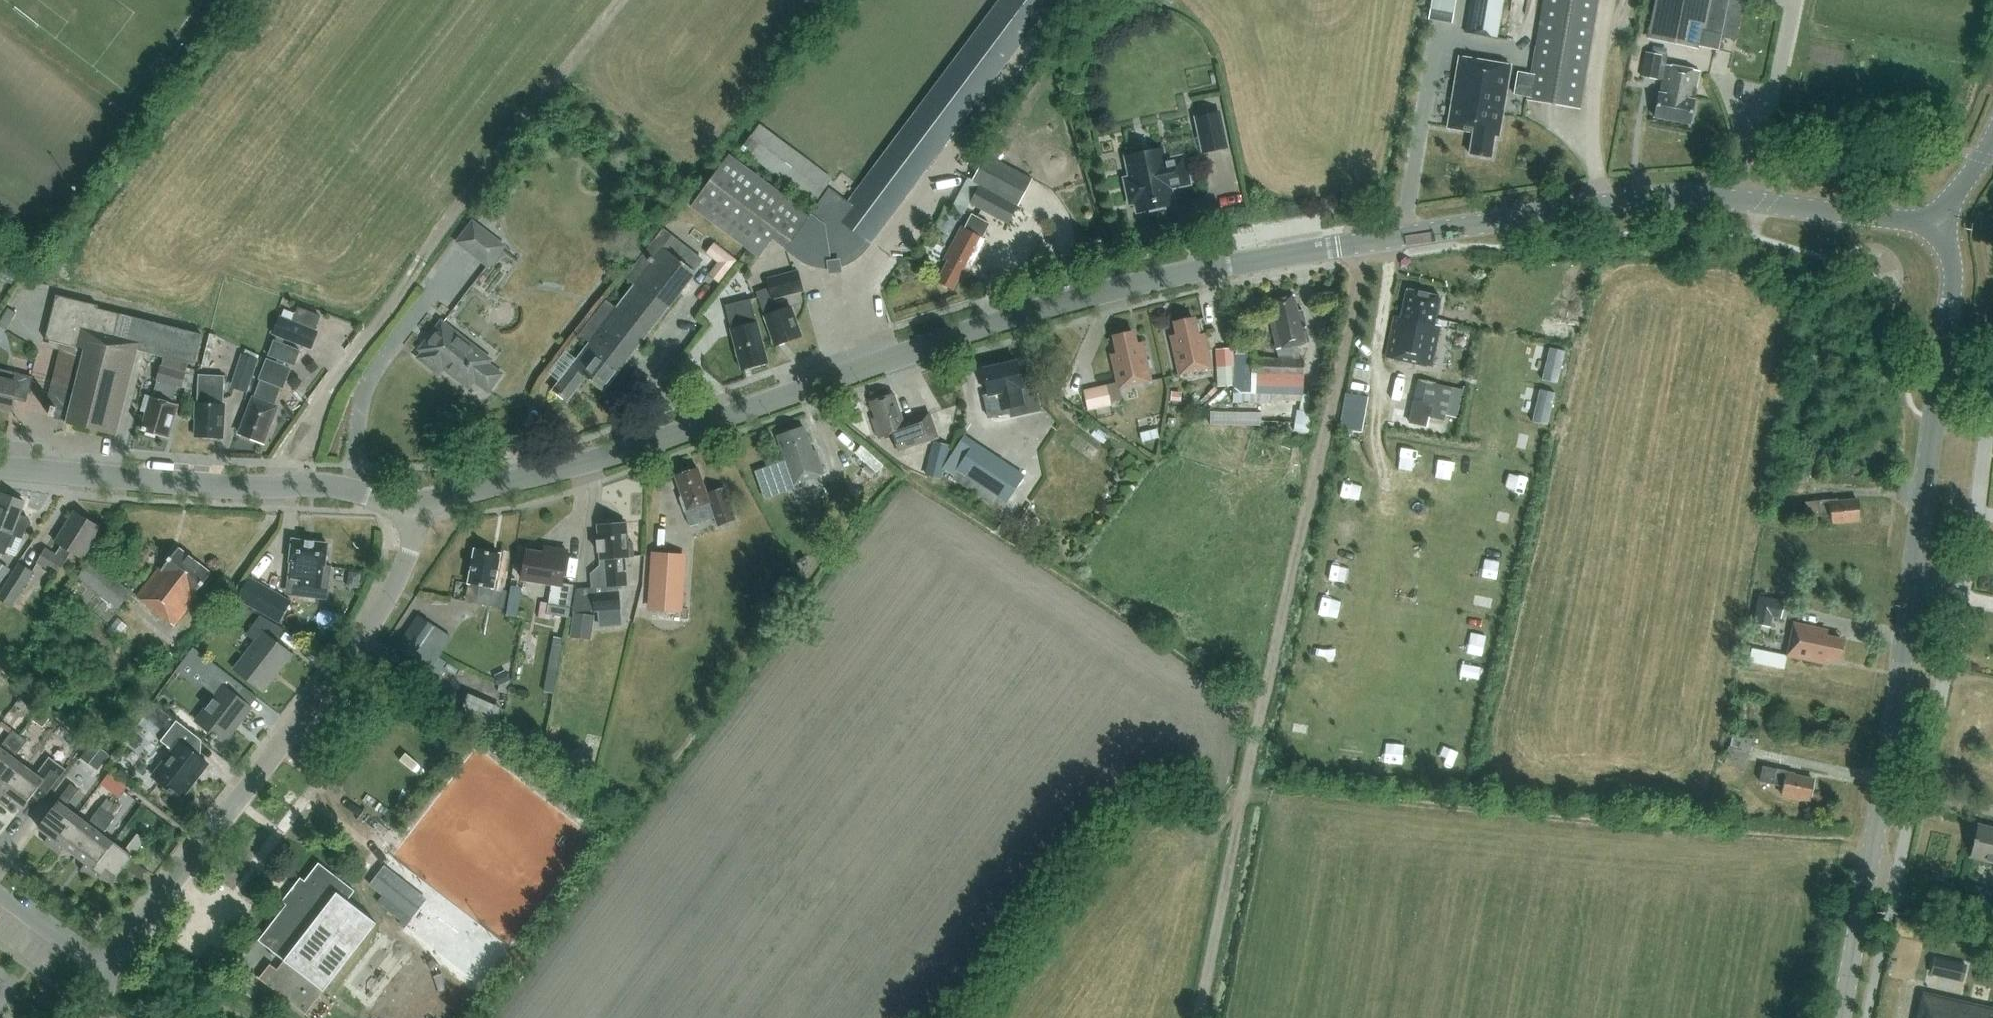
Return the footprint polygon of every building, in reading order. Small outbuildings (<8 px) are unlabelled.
[(866,248),(870,243),(1052,0),(1000,0),(849,202),(829,188),(809,214),(729,155),(691,206),(759,257),(772,239),(786,249),(798,258),(805,262),(813,265),(821,267),(829,267),(830,272),(840,270),(839,266),(847,263),(854,259),(861,254),(866,248)] [(1456,0),(1431,0),(1428,19),(1452,23),(1456,0)] [(1502,0),(1471,0),(1465,32),(1496,38),(1502,0)] [(1579,108),(1598,0),(1544,0),(1531,74),(1518,72),(1514,94),(1528,96),(1527,99),(1579,108)] [(1649,36),(1719,50),(1726,13),(1729,0),(1656,0),(1649,36)] [(1726,13),(1740,16),(1743,2),(1734,0),(1729,0),(1726,13)] [(1699,71),(1666,64),(1668,56),(1647,52),(1642,76),(1662,80),(1660,93),(1659,93),(1654,117),(1690,123),(1695,100),(1694,100),(1696,89),(1699,71)] [(1473,132),(1470,153),(1491,157),(1495,135),(1499,136),(1511,65),(1459,57),(1448,128),(1473,132)] [(1196,118),(1203,152),(1227,147),(1219,113),(1196,118)] [(759,126),(743,148),(815,202),(831,180),(759,126)] [(1169,188),(1190,183),(1184,156),(1163,161),(1161,149),(1125,157),(1128,168),(1121,170),(1130,204),(1137,202),(1139,212),(1172,204),(1169,188)] [(971,181),(979,186),(1018,206),(1032,180),(986,154),(971,181)] [(1009,224),(1018,206),(979,186),(970,203),(1009,224)] [(990,224),(972,214),(965,228),(962,227),(944,260),(948,262),(937,281),(953,289),(959,278),(964,281),(986,240),(982,238),(990,224)] [(460,242),(488,264),(502,246),(473,224),(460,242)] [(664,230),(627,277),(635,284),(617,308),(606,300),(579,334),(590,343),(553,391),(567,402),(586,377),(604,391),(696,272),(693,271),(702,260),(664,230)] [(737,260),(714,243),(706,253),(718,262),(709,275),(720,283),(737,260)] [(775,298),(804,290),(798,270),(766,279),(769,288),(757,292),(765,316),(770,330),(771,330),(776,345),(800,336),(795,320),(795,317),(793,311),(791,310),(790,307),(779,311),(775,298)] [(741,278),(731,285),(738,296),(748,289),(741,278)] [(1432,367),(1440,326),(1434,324),(1440,296),(1407,289),(1401,317),(1395,316),(1386,357),(1432,367)] [(1279,359),(1252,358),(1253,354),(1234,353),(1233,392),(1251,393),(1303,395),(1304,360),(1294,359),(1291,346),(1310,342),(1303,310),(1298,311),(1294,295),(1272,300),(1276,321),(1271,322),(1279,359)] [(46,407),(69,413),(66,424),(116,436),(135,360),(133,360),(136,350),(163,357),(189,363),(194,364),(201,336),(97,310),(98,307),(58,296),(46,340),(62,345),(52,383),(46,407)] [(732,329),(731,330),(742,369),(768,362),(758,323),(757,323),(751,299),(725,305),(732,329)] [(279,316),(273,333),(312,348),(319,332),(315,330),(320,316),(297,307),(291,321),(279,316)] [(1178,337),(1171,338),(1179,375),(1212,367),(1205,335),(1198,337),(1194,319),(1175,323),(1178,337)] [(488,390),(501,374),(486,363),(489,359),(442,324),(422,350),(425,352),(421,358),(439,372),(444,366),(469,385),(474,379),(488,390)] [(1152,381),(1144,344),(1137,346),(1134,332),(1114,337),(1118,354),(1111,356),(1118,388),(1152,381)] [(282,388),(289,368),(282,365),(283,361),(295,365),(300,350),(274,340),(268,355),(278,359),(276,363),(267,359),(259,379),(262,380),(254,399),(241,434),(263,443),(272,421),(274,419),(277,412),(276,409),(277,408),(273,406),(280,387),(282,388)] [(1235,341),(1234,353),(1253,354),(1253,342),(1235,341)] [(1233,346),(1215,347),(1216,365),(1217,365),(1232,365),(1234,365),(1233,346)] [(259,359),(241,353),(230,387),(248,393),(259,359)] [(163,357),(161,367),(187,374),(189,363),(163,357)] [(1035,387),(1036,383),(1035,378),(1032,375),(1028,373),(1024,373),(1020,374),(1017,361),(983,369),(989,395),(1003,392),(1006,407),(1022,404),(1021,399),(1029,394),(1028,393),(1033,391),(1035,387)] [(1232,365),(1217,365),(1218,386),(1232,384),(1232,365)] [(161,367),(157,380),(158,380),(153,398),(147,397),(143,411),(149,413),(143,431),(168,438),(178,404),(173,403),(177,386),(183,388),(187,374),(161,367)] [(0,370),(0,409),(11,412),(14,400),(27,403),(33,378),(0,370)] [(198,403),(196,403),(196,420),(197,420),(197,438),(199,438),(202,440),(209,440),(211,438),(223,439),(224,415),(226,413),(224,410),(225,405),(224,405),(225,377),(199,376),(198,403)] [(1431,403),(1428,416),(1446,419),(1453,386),(1417,379),(1413,399),(1416,400),(1430,403),(1431,403)] [(1108,385),(1083,391),(1087,411),(1112,405),(1108,385)] [(1170,399),(1180,400),(1181,391),(1171,390),(1170,399)] [(1363,431),(1369,396),(1354,394),(1346,392),(1339,426),(1347,428),(1363,431)] [(904,422),(894,394),(870,402),(875,417),(872,419),(878,437),(895,432),(899,444),(897,445),(899,450),(937,437),(929,413),(904,422)] [(1416,400),(1411,422),(1425,425),(1430,403),(1416,400)] [(1210,410),(1210,423),(1261,425),(1261,411),(1210,410)] [(805,427),(778,436),(795,484),(825,474),(817,450),(813,451),(805,427)] [(974,442),(956,470),(951,478),(1000,510),(1005,503),(1006,503),(1025,475),(974,442)] [(942,479),(947,459),(930,455),(925,475),(942,479)] [(708,494),(699,468),(675,476),(682,496),(681,498),(685,511),(710,503),(718,525),(736,519),(725,488),(708,494)] [(1807,468),(1787,469),(1787,483),(1808,482),(1807,468)] [(5,555),(13,535),(22,539),(28,525),(29,523),(26,518),(26,517),(19,515),(25,502),(4,493),(0,504),(0,552),(5,555)] [(1831,523),(1860,520),(1858,499),(1838,502),(1838,499),(1805,502),(1807,517),(1831,515),(1831,523)] [(56,541),(62,545),(56,554),(46,548),(37,562),(58,574),(72,551),(82,558),(101,528),(75,512),(56,541)] [(627,543),(625,525),(627,525),(627,521),(599,523),(600,541),(597,541),(598,552),(601,551),(602,559),(606,558),(606,566),(600,566),(592,574),(593,588),(595,610),(621,608),(619,586),(628,585),(625,557),(634,557),(633,542),(627,543)] [(301,579),(299,595),(327,599),(331,566),(325,565),(328,543),(292,539),(290,561),(288,578),(301,579)] [(194,594),(211,572),(178,547),(161,568),(159,567),(136,595),(174,625),(197,596),(194,594)] [(552,584),(549,602),(547,614),(569,618),(574,584),(563,583),(568,551),(553,548),(552,554),(527,550),(522,579),(552,584)] [(507,573),(497,571),(501,554),(475,549),(469,584),(481,586),(477,604),(504,609),(508,591),(503,590),(507,573)] [(682,611),(686,554),(654,552),(650,608),(682,611)] [(78,578),(117,609),(131,592),(91,561),(78,578)] [(12,607),(34,571),(19,562),(0,593),(0,600),(12,607)] [(10,570),(0,563),(0,585),(10,570)] [(292,600),(249,576),(237,598),(280,623),(292,600)] [(1759,595),(1753,623),(1771,627),(1773,616),(1781,618),(1785,600),(1759,595)] [(592,640),(595,616),(574,613),(570,637),(592,640)] [(439,628),(419,615),(396,648),(416,661),(439,628)] [(290,654),(274,642),(283,630),(262,617),(249,634),(257,641),(236,668),(263,689),(290,654)] [(1794,623),(1787,656),(1823,664),(1825,656),(1838,659),(1843,640),(1825,636),(1826,629),(1794,623)] [(554,637),(544,691),(553,693),(563,638),(554,637)] [(1783,666),(1786,652),(1750,645),(1748,659),(1783,666)] [(198,719),(225,740),(250,707),(237,698),(245,687),(215,664),(202,682),(217,694),(198,719)] [(498,685),(510,680),(506,671),(494,676),(498,685)] [(25,691),(16,703),(31,714),(40,702),(25,691)] [(164,725),(170,716),(151,701),(144,710),(164,725)] [(45,724),(54,711),(43,703),(34,716),(45,724)] [(153,776),(181,797),(206,764),(190,752),(199,739),(176,721),(160,742),(172,751),(153,776)] [(19,735),(12,730),(0,746),(0,762),(19,735)] [(1751,751),(1754,738),(1734,733),(1731,746),(1751,751)] [(0,762),(0,798),(1,799),(25,766),(13,758),(26,740),(19,735),(0,762)] [(93,741),(84,753),(101,766),(110,755),(93,741)] [(49,757),(35,774),(25,766),(1,799),(9,804),(13,798),(24,807),(34,794),(42,800),(66,770),(49,757)] [(1760,781),(1783,786),(1781,794),(1809,800),(1813,779),(1794,775),(1795,773),(1763,766),(1760,781)] [(101,784),(108,789),(117,776),(110,771),(101,784)] [(44,841),(52,847),(77,815),(66,807),(79,789),(71,783),(57,801),(57,802),(38,827),(49,835),(44,841)] [(117,802),(109,812),(115,817),(123,807),(117,802)] [(64,847),(75,855),(108,811),(101,806),(87,823),(77,815),(52,847),(59,853),(64,847)] [(108,811),(75,855),(85,863),(80,869),(88,875),(113,843),(102,834),(115,817),(109,812),(108,811)] [(1978,824),(1970,857),(1992,863),(1992,828),(1978,824)] [(124,851),(113,843),(88,875),(96,881),(101,875),(112,883),(131,858),(145,840),(137,834),(124,851)] [(258,976),(257,977),(306,1015),(377,923),(347,900),(355,890),(318,862),(258,940),(284,960),(277,969),(270,964),(260,978),(258,976)] [(384,893),(378,901),(402,920),(421,896),(384,867),(372,884),(384,893)] [(1934,957),(1931,973),(1946,977),(1950,961),(1934,957)] [(1923,992),(1918,1017),(1992,1017),(1992,1008),(1923,992)]
